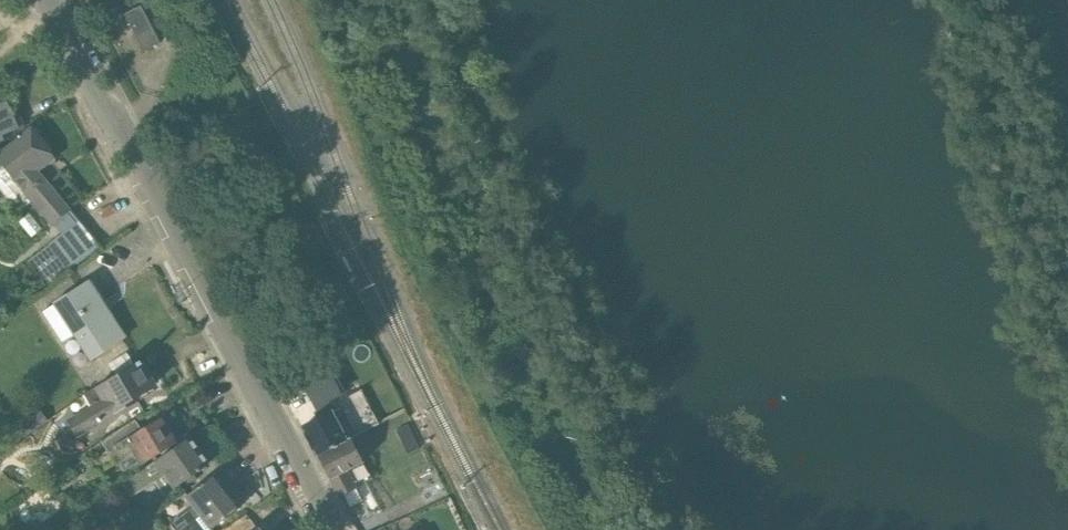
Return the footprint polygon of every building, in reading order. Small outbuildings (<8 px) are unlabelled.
[(144,52),(161,43),(141,5),(124,14),(144,52)] [(4,139),(2,135),(19,127),(7,101),(0,105),(0,141),(4,139)] [(52,224),(70,210),(40,169),(55,159),(32,127),(0,151),(0,163),(51,225),(52,224)] [(49,242),(69,270),(98,250),(78,222),(49,242)] [(47,286),(69,270),(51,245),(29,261),(47,286)] [(53,305),(90,361),(124,339),(106,312),(105,313),(98,302),(101,300),(89,281),(53,305)] [(87,408),(103,434),(126,419),(145,407),(143,404),(160,392),(140,362),(122,374),(95,390),(100,400),(87,408)] [(320,419),(303,428),(318,456),(349,440),(348,439),(331,407),(318,414),(320,419)] [(49,421),(41,410),(18,426),(26,437),(49,421)] [(125,474),(145,463),(176,444),(161,418),(99,455),(106,467),(117,460),(125,474)] [(414,434),(409,424),(396,430),(401,440),(414,434)] [(318,456),(339,498),(358,488),(349,471),(364,463),(351,438),(348,439),(349,440),(318,456)] [(165,475),(174,488),(208,464),(191,440),(173,452),(124,482),(134,497),(165,475)] [(211,529),(212,529),(242,507),(216,474),(185,498),(193,508),(176,521),(183,529),(190,529),(203,521),(211,529)]
